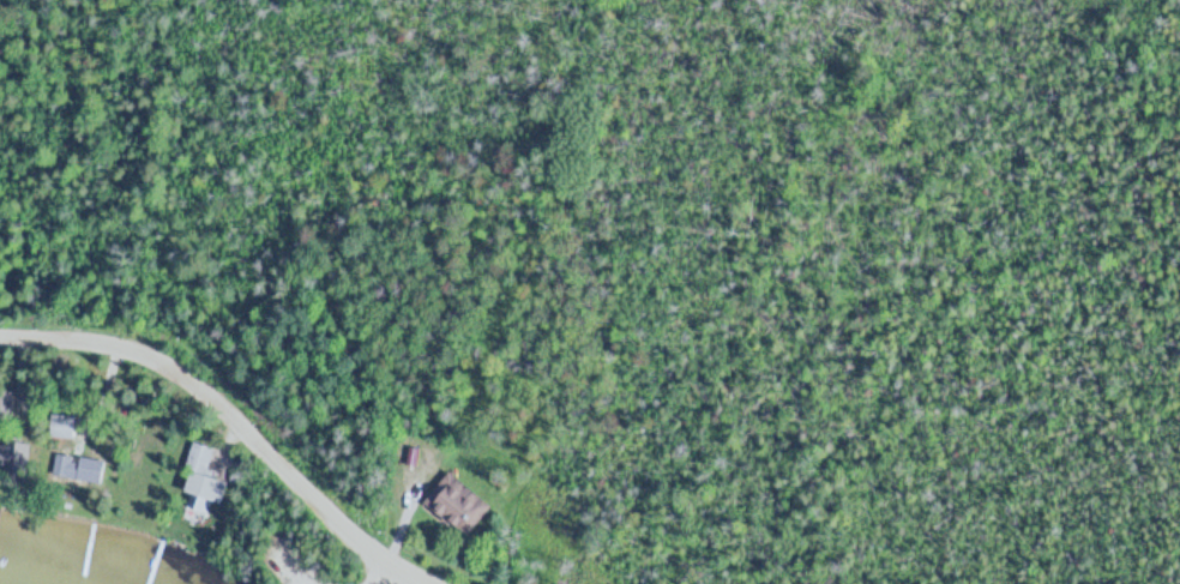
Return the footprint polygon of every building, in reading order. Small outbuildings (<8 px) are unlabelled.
[(77,435),(77,413),(49,413),(49,435),(77,435)] [(228,502),(234,480),(209,474),(216,446),(194,440),(187,467),(191,468),(185,491),(228,502)] [(25,442),(0,442),(0,474),(25,474),(25,442)] [(467,535),(494,509),(457,469),(429,496),(467,535)]
